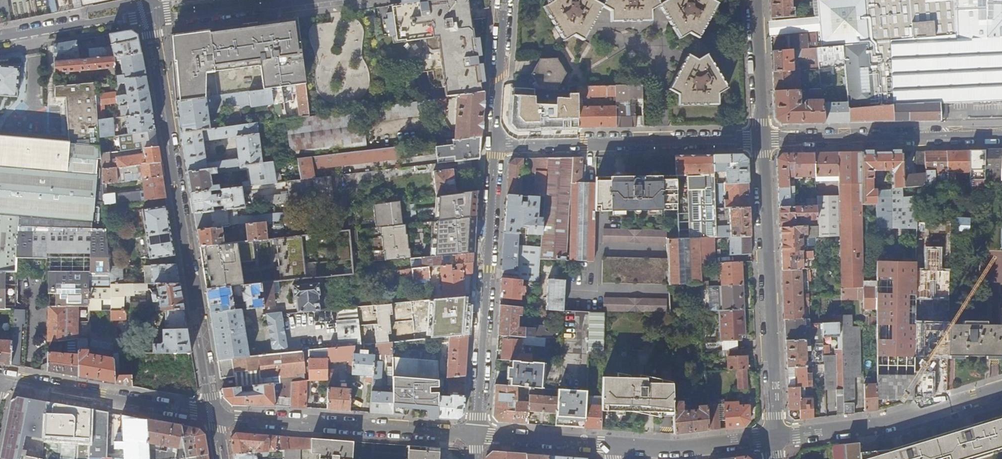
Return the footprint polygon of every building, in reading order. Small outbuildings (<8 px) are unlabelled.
[(115,0),(59,0),(61,12),(115,0)] [(484,92),(483,81),(475,19),(471,20),(468,0),(432,0),(392,5),(393,13),(387,13),(388,19),(385,20),(387,30),(389,30),(390,35),(396,35),(397,42),(424,38),(425,46),(432,51),(440,50),(444,78),(441,79),(442,87),(445,87),(447,97),(458,96),(484,92)] [(552,2),(544,9),(565,42),(573,36),(582,41),(601,7),(593,0),(552,0),(552,2)] [(602,5),(610,12),(611,23),(653,18),(652,8),(661,3),(659,0),(605,0),(602,5)] [(661,3),(680,37),(690,32),(699,37),(718,5),(710,0),(665,0),(661,3)] [(770,18),(794,16),(794,7),(792,7),(791,0),(769,0),(770,18)] [(850,123),(941,121),(941,118),(948,118),(947,107),(940,107),(940,104),(1001,101),(1001,0),(818,0),(819,11),(820,11),(824,15),(825,31),(822,35),(821,36),(822,47),(843,46),(846,77),(848,102),(850,123)] [(794,16),(770,18),(771,37),(785,36),(790,35),(816,33),(820,32),(819,14),(794,16)] [(173,62),(175,102),(238,93),(280,87),(304,84),(305,84),(306,84),(297,18),(278,21),(279,26),(270,27),(269,22),(257,24),(257,26),(251,27),(251,25),(232,27),(232,29),(228,30),(227,28),(209,30),(209,34),(196,36),(196,37),(184,39),(177,48),(179,61),(173,62)] [(77,41),(55,45),(55,62),(100,58),(141,54),(139,42),(137,35),(132,31),(110,35),(112,47),(82,50),(82,55),(79,55),(77,41)] [(816,33),(790,35),(791,50),(808,49),(807,43),(806,39),(816,38),(816,33)] [(786,43),(771,44),(772,52),(786,51),(786,43)] [(817,48),(819,64),(819,68),(821,85),(825,84),(825,81),(824,72),(823,72),(822,69),(826,69),(827,78),(846,77),(843,46),(822,47),(817,48)] [(786,51),(772,52),(773,72),(793,70),(793,57),(809,56),(809,59),(815,58),(816,64),(819,64),(817,48),(808,49),(791,50),(786,51)] [(699,59),(689,53),(668,89),(678,95),(678,106),(718,104),(718,94),(728,88),(708,53),(699,59)] [(55,62),(55,73),(113,68),(115,65),(121,65),(122,71),(116,71),(117,80),(145,77),(143,65),(141,54),(100,58),(55,62)] [(540,60),(531,74),(533,74),(543,90),(558,91),(558,89),(567,74),(557,59),(540,60)] [(0,66),(0,97),(4,97),(4,99),(8,100),(8,97),(17,98),(20,67),(0,66)] [(793,70),(773,72),(774,92),(800,90),(799,70),(793,70)] [(533,74),(531,74),(541,89),(543,90),(533,74)] [(116,92),(97,95),(97,106),(125,102),(127,100),(128,105),(120,106),(122,117),(125,117),(152,113),(150,99),(149,93),(145,77),(117,80),(115,80),(116,92)] [(16,272),(17,260),(19,227),(45,228),(106,229),(105,205),(104,195),(103,187),(103,186),(96,185),(98,159),(101,160),(101,154),(100,138),(98,120),(97,106),(97,95),(96,82),(55,87),(55,96),(56,96),(56,98),(67,98),(70,141),(0,136),(0,272),(16,272)] [(280,87),(238,93),(239,106),(240,108),(271,104),(273,121),(284,119),(281,96),(288,96),(288,97),(290,97),(289,90),(305,88),(304,84),(280,87)] [(579,127),(617,127),(616,106),(613,106),(594,106),(594,104),(591,104),(588,104),(589,106),(582,106),(583,103),(579,97),(614,96),(616,96),(616,85),(578,86),(579,127)] [(617,127),(636,126),(635,106),(630,106),(630,98),(643,98),(643,85),(616,85),(616,96),(616,101),(623,101),(623,106),(616,106),(617,127)] [(541,89),(514,88),(514,99),(537,100),(537,112),(537,128),(579,127),(578,86),(568,86),(569,91),(558,91),(543,90),(541,89)] [(800,90),(774,92),(775,120),(780,124),(790,124),(825,123),(823,103),(823,100),(806,100),(804,102),(804,104),(801,104),(800,90)] [(481,136),(484,92),(458,96),(456,139),(481,136)] [(179,126),(181,133),(219,128),(217,120),(209,121),(208,109),(222,107),(222,108),(239,106),(238,93),(175,102),(176,105),(178,118),(179,126)] [(446,120),(447,97),(436,98),(438,111),(439,121),(446,120)] [(436,98),(410,102),(362,109),(362,110),(364,122),(438,111),(436,98)] [(636,126),(644,126),(643,98),(630,98),(630,106),(635,106),(636,126)] [(537,100),(514,99),(513,110),(537,112),(537,100)] [(823,103),(825,123),(850,123),(848,102),(823,103)] [(364,122),(362,110),(287,120),(291,157),(367,147),(364,122)] [(518,128),(537,128),(537,112),(513,110),(512,124),(518,128)] [(132,134),(155,131),(154,122),(152,113),(125,117),(127,128),(123,129),(124,135),(132,134)] [(98,120),(100,138),(107,137),(117,135),(117,133),(113,133),(112,119),(98,120)] [(242,125),(224,127),(219,128),(181,133),(184,152),(187,172),(228,167),(238,166),(262,163),(257,123),(242,125)] [(142,149),(158,148),(157,140),(155,131),(132,134),(133,143),(141,142),(142,149)] [(480,158),(481,136),(456,139),(447,140),(448,145),(436,146),(438,163),(480,158)] [(100,138),(101,154),(109,153),(110,153),(109,148),(109,145),(108,145),(107,137),(100,138)] [(400,158),(399,146),(298,158),(301,179),(315,178),(314,168),(400,158)] [(141,165),(160,163),(159,155),(158,148),(142,149),(143,155),(116,158),(117,165),(110,166),(109,153),(101,154),(101,160),(102,169),(117,168),(141,165)] [(969,164),(969,150),(947,151),(949,184),(952,183),(955,183),(954,172),(969,172),(969,164)] [(985,167),(985,150),(969,150),(969,164),(978,163),(979,173),(986,173),(985,167)] [(1001,180),(1001,150),(985,150),(985,167),(995,167),(995,180),(1001,180)] [(903,175),(901,151),(899,152),(862,152),(863,205),(876,205),(876,190),(876,189),(873,189),(873,171),(875,170),(876,171),(877,171),(877,175),(884,175),(884,171),(890,170),(892,174),(893,188),(903,187),(903,175)] [(926,167),(925,151),(917,151),(918,167),(926,167)] [(949,184),(947,151),(925,151),(926,167),(926,173),(927,186),(949,184)] [(863,205),(862,152),(839,153),(839,176),(839,196),(840,236),(841,288),(864,287),(864,275),(863,229),(863,222),(863,205)] [(816,176),(815,153),(794,154),(795,177),(816,176)] [(839,176),(839,153),(815,153),(816,176),(839,176)] [(742,154),(714,155),(715,172),(726,172),(727,184),(749,182),(747,159),(742,154)] [(795,177),(794,154),(782,154),(777,160),(779,188),(795,187),(795,182),(789,182),(789,177),(795,177)] [(714,155),(676,155),(676,173),(687,173),(690,238),(701,237),(714,237),(717,237),(717,232),(716,209),(715,172),(714,155)] [(573,157),(548,158),(545,197),(544,218),(543,235),(542,235),(541,247),(540,259),(541,259),(567,259),(569,220),(571,180),(573,157)] [(582,157),(573,157),(571,180),(580,180),(582,164),(582,157)] [(522,184),(524,158),(514,158),(509,164),(507,195),(522,196),(527,196),(539,197),(545,197),(548,158),(530,158),(529,173),(536,174),(535,185),(522,184)] [(242,182),(243,186),(277,182),(273,161),(262,163),(238,166),(238,170),(247,169),(249,181),(242,182)] [(143,180),(163,178),(162,171),(160,163),(141,165),(142,174),(124,175),(124,179),(121,179),(121,182),(143,180)] [(978,163),(969,164),(969,172),(970,178),(980,178),(979,173),(978,163)] [(189,181),(191,193),(229,188),(229,183),(219,184),(219,185),(212,185),(210,174),(229,171),(228,167),(187,172),(189,181)] [(103,184),(107,183),(117,182),(117,168),(102,169),(103,184)] [(437,196),(457,193),(454,169),(434,171),(437,196)] [(687,173),(676,173),(676,175),(678,209),(679,238),(690,238),(687,173)] [(918,186),(927,186),(926,173),(903,175),(903,187),(918,186)] [(598,177),(596,177),(595,183),(595,211),(678,209),(676,175),(673,175),(673,176),(662,176),(662,175),(660,175),(660,176),(649,176),(646,175),(646,176),(639,177),(639,180),(637,178),(636,178),(634,178),(632,180),(632,177),(624,177),(624,176),(622,176),(622,177),(622,181),(618,181),(617,179),(615,179),(611,179),(611,177),(611,176),(609,176),(609,177),(598,177)] [(262,197),(263,205),(290,202),(291,203),(329,198),(326,176),(315,178),(301,179),(287,181),(289,194),(262,197)] [(146,201),(166,199),(165,190),(163,178),(143,180),(144,191),(146,201)] [(580,180),(571,180),(569,220),(582,221),(595,221),(595,211),(595,183),(584,183),(580,183),(580,180)] [(750,207),(749,182),(727,184),(724,184),(724,191),(729,191),(729,200),(725,200),(725,208),(730,208),(750,207)] [(918,223),(918,186),(903,187),(893,188),(876,190),(876,205),(876,222),(876,229),(876,262),(917,262),(918,223)] [(191,195),(194,213),(213,211),(213,207),(218,206),(223,205),(224,210),(234,209),(245,207),(241,187),(229,188),(191,193),(191,195)] [(795,187),(779,188),(779,207),(795,207),(795,187)] [(478,190),(437,196),(437,220),(476,216),(478,190)] [(104,195),(105,205),(134,202),(146,201),(144,191),(121,194),(121,195),(116,195),(116,194),(104,195)] [(522,196),(507,195),(505,233),(520,233),(520,228),(528,228),(527,235),(542,235),(543,235),(544,218),(538,217),(539,197),(527,196),(527,202),(521,202),(522,196)] [(840,236),(839,196),(816,196),(817,205),(818,220),(818,226),(818,237),(840,236)] [(375,226),(402,223),(400,201),(373,205),(375,226)] [(795,207),(779,207),(780,228),(796,227),(796,217),(801,216),(801,220),(818,220),(817,205),(795,207)] [(142,210),(146,234),(172,231),(169,215),(167,206),(142,210)] [(751,236),(750,207),(730,208),(731,237),(751,236)] [(195,221),(197,230),(222,227),(236,225),(235,218),(234,209),(224,210),(219,210),(213,211),(194,213),(195,221)] [(236,225),(246,224),(265,222),(274,221),(283,220),(282,213),(235,218),(236,225)] [(481,215),(435,221),(434,255),(478,252),(481,215)] [(582,221),(569,220),(567,259),(580,259),(582,221)] [(595,221),(582,221),(580,259),(594,260),(595,221)] [(951,234),(951,221),(918,223),(917,262),(915,375),(928,374),(929,345),(933,345),(948,345),(948,326),(949,286),(943,286),(943,271),(950,272),(950,248),(944,248),(944,234),(951,234)] [(246,224),(248,241),(255,241),(267,239),(265,222),(246,224)] [(406,224),(381,226),(382,236),(384,236),(385,250),(386,250),(387,260),(413,257),(412,248),(410,248),(409,234),(407,234),(406,224)] [(796,227),(780,228),(781,252),(803,251),(803,247),(805,247),(805,243),(803,243),(802,236),(807,235),(807,226),(796,227)] [(818,226),(807,226),(807,235),(807,238),(818,237),(818,226)] [(19,227),(17,260),(48,261),(49,253),(91,254),(91,262),(109,263),(106,229),(45,228),(19,227)] [(198,239),(200,247),(224,244),(222,227),(197,230),(198,239)] [(701,237),(690,238),(679,238),(667,238),(667,231),(604,228),(603,241),(667,244),(668,258),(668,271),(669,285),(697,284),(703,283),(703,281),(702,264),(701,237)] [(151,259),(176,256),(175,250),(172,231),(146,234),(151,259)] [(520,233),(505,233),(503,271),(517,272),(519,245),(520,233)] [(308,278),(304,235),(280,238),(277,238),(282,281),(308,278)] [(717,237),(714,237),(714,242),(729,242),(729,240),(731,239),(731,255),(752,254),(751,236),(731,237),(727,237),(717,237)] [(714,237),(701,237),(702,264),(715,263),(714,242),(714,237)] [(224,244),(200,247),(203,268),(207,288),(245,285),(242,264),(257,262),(255,241),(248,241),(224,244)] [(541,247),(519,245),(517,272),(540,274),(541,259),(540,259),(541,247)] [(803,251),(781,252),(782,270),(802,269),(808,269),(808,259),(814,259),(813,251),(803,251)] [(473,262),(474,253),(453,255),(453,257),(454,264),(473,262)] [(443,258),(443,256),(422,258),(423,267),(434,266),(441,266),(444,265),(443,258)] [(667,274),(667,260),(649,259),(649,273),(667,274)] [(109,263),(91,262),(90,274),(109,274),(109,267),(109,263)] [(472,275),(473,262),(454,264),(444,265),(441,266),(444,298),(466,296),(464,275),(472,275)] [(743,284),(742,262),(720,263),(721,283),(718,283),(718,285),(721,285),(743,284)] [(877,384),(877,411),(914,401),(914,398),(915,375),(917,262),(876,262),(876,287),(877,309),(877,317),(877,325),(877,384)] [(147,266),(147,284),(151,284),(157,284),(180,284),(178,274),(177,265),(147,266)] [(434,266),(423,267),(406,269),(407,280),(413,279),(413,280),(430,278),(429,270),(434,270),(434,266)] [(90,274),(90,287),(110,287),(110,284),(129,284),(128,281),(124,281),(123,267),(109,267),(109,274),(90,274)] [(802,269),(782,270),(785,320),(805,319),(804,306),(810,306),(809,294),(803,294),(802,269)] [(517,272),(503,271),(502,278),(516,279),(517,272)] [(0,272),(0,310),(14,311),(28,312),(28,310),(16,310),(17,272),(16,272),(0,272)] [(49,305),(48,342),(58,342),(78,339),(78,307),(90,308),(90,287),(90,274),(90,273),(48,272),(48,295),(56,295),(55,305),(49,305)] [(517,272),(516,279),(523,279),(539,281),(540,274),(517,272)] [(516,279),(502,278),(501,298),(521,299),(522,295),(524,295),(524,286),(522,286),(523,279),(516,279)] [(563,310),(565,279),(549,279),(547,309),(555,310),(563,310)] [(273,282),(261,283),(262,291),(263,298),(264,306),(274,305),(274,294),(273,282)] [(246,301),(247,309),(263,307),(264,307),(264,306),(263,298),(257,299),(257,295),(259,295),(259,291),(262,291),(261,283),(249,284),(245,285),(243,285),(244,293),(242,293),(243,294),(244,302),(246,301)] [(297,302),(298,313),(320,310),(319,295),(321,295),(319,283),(293,286),(294,297),(296,297),(297,302)] [(90,287),(90,308),(90,311),(111,311),(125,311),(125,303),(124,296),(135,296),(135,290),(148,290),(148,288),(150,288),(151,284),(147,284),(129,284),(110,284),(110,287),(90,287)] [(180,284),(157,284),(158,293),(156,292),(154,292),(153,293),(152,294),(154,301),(153,301),(153,302),(160,302),(161,310),(166,310),(184,309),(182,296),(180,284)] [(745,309),(743,284),(721,285),(722,298),(720,298),(720,301),(722,301),(722,310),(745,309)] [(231,286),(232,295),(243,294),(242,293),(244,293),(243,285),(231,286)] [(210,309),(211,312),(234,310),(233,302),(236,302),(236,299),(233,300),(232,295),(231,286),(207,288),(210,309)] [(841,288),(841,299),(864,299),(864,287),(841,288)] [(864,299),(864,309),(877,309),(876,287),(864,287),(864,299)] [(471,296),(444,299),(396,304),(400,341),(406,341),(424,339),(438,337),(440,337),(469,334),(471,296)] [(667,299),(603,296),(603,310),(666,313),(667,299)] [(396,303),(390,304),(358,307),(361,345),(376,344),(392,342),(400,341),(396,304),(396,303)] [(500,305),(499,335),(546,338),(547,327),(536,326),(536,329),(518,327),(518,315),(521,315),(522,307),(500,305)] [(361,345),(358,307),(338,309),(341,347),(355,346),(361,345)] [(154,344),(154,354),(161,353),(192,353),(188,330),(184,309),(166,310),(167,329),(163,329),(163,342),(161,344),(154,344)] [(217,351),(218,359),(232,358),(250,356),(242,309),(234,310),(211,312),(217,351)] [(746,335),(745,309),(722,310),(720,311),(721,342),(717,342),(718,351),(728,350),(736,350),(738,349),(738,341),(738,340),(738,336),(746,335)] [(556,426),(584,428),(586,395),(588,352),(591,311),(563,310),(563,315),(562,339),(561,347),(560,364),(558,396),(557,413),(556,426)] [(28,312),(14,311),(12,342),(11,365),(19,367),(22,323),(28,323),(28,312)] [(125,311),(111,311),(113,344),(114,355),(119,355),(117,319),(126,319),(126,311),(125,311)] [(591,311),(588,352),(604,352),(604,312),(591,311)] [(281,314),(269,315),(274,351),(286,349),(281,314)] [(844,406),(844,415),(854,413),(853,377),(861,377),(859,327),(852,327),(852,315),(842,315),(842,322),(844,406)] [(805,319),(785,320),(786,340),(811,338),(811,335),(806,336),(805,326),(811,326),(810,323),(810,318),(805,319)] [(836,391),(837,415),(844,415),(844,406),(842,322),(822,323),(824,365),(825,391),(836,391)] [(811,335),(811,338),(811,348),(812,360),(812,365),(824,365),(822,323),(810,323),(811,326),(811,335)] [(948,357),(995,358),(1001,358),(1001,342),(1001,326),(992,326),(948,326),(948,345),(948,357)] [(90,334),(90,339),(106,343),(107,337),(90,334)] [(466,376),(469,334),(440,337),(440,341),(449,340),(448,357),(445,357),(444,360),(448,360),(447,377),(466,376)] [(510,360),(536,362),(536,354),(521,353),(522,344),(546,346),(546,338),(499,335),(498,347),(502,347),(502,359),(510,360)] [(546,346),(561,347),(562,339),(546,338),(546,346)] [(811,338),(786,340),(787,368),(797,367),(812,366),(812,365),(812,360),(807,363),(807,351),(810,351),(810,348),(811,348),(811,338)] [(12,342),(1,341),(1,339),(0,339),(0,363),(11,365),(12,342)] [(79,354),(79,377),(97,381),(115,384),(115,376),(114,360),(88,355),(87,339),(78,339),(79,354)] [(393,355),(392,342),(376,344),(375,351),(375,355),(380,355),(380,359),(385,359),(385,355),(393,355)] [(355,346),(341,347),(328,349),(328,358),(328,380),(328,384),(336,385),(337,364),(331,364),(332,361),(350,361),(349,373),(353,374),(354,353),(355,346)] [(328,358),(328,349),(311,350),(311,359),(328,358)] [(747,349),(738,349),(736,350),(737,357),(728,357),(729,370),(739,370),(748,369),(747,349)] [(359,354),(354,353),(353,374),(369,375),(367,377),(367,382),(373,382),(375,361),(375,355),(375,351),(372,351),(372,354),(367,354),(368,350),(360,350),(359,354)] [(262,370),(263,384),(274,383),(281,382),(280,375),(285,375),(301,374),(310,372),(310,359),(303,359),(302,351),(287,352),(274,354),(260,355),(262,370)] [(48,352),(48,372),(61,374),(79,377),(79,354),(48,352)] [(232,358),(234,372),(262,370),(260,355),(250,356),(232,358)] [(438,361),(392,357),(393,390),(393,414),(439,417),(439,392),(438,361)] [(220,371),(222,378),(235,376),(234,372),(232,358),(218,359),(220,371)] [(310,372),(309,380),(328,380),(328,358),(311,359),(310,359),(310,372)] [(530,394),(558,396),(560,364),(536,362),(510,360),(508,385),(517,386),(530,387),(530,394)] [(375,361),(373,382),(373,385),(381,386),(383,361),(375,361)] [(812,366),(797,367),(798,388),(800,388),(805,387),(813,387),(812,366)] [(797,367),(787,368),(788,388),(798,388),(797,367)] [(749,388),(748,369),(739,370),(739,388),(749,388)] [(286,382),(292,381),(307,379),(309,380),(310,372),(301,374),(285,375),(280,375),(281,382),(286,382)] [(924,394),(938,393),(939,393),(938,373),(928,374),(915,375),(914,398),(924,397),(924,394)] [(115,376),(115,384),(132,387),(131,375),(115,376)] [(464,413),(466,376),(447,377),(447,384),(449,384),(448,393),(452,395),(450,398),(446,396),(441,396),(441,392),(439,392),(439,417),(458,419),(464,413)] [(660,412),(675,412),(674,401),(673,383),(661,383),(662,379),(647,376),(647,378),(603,377),(602,406),(602,411),(648,412),(648,409),(660,409),(660,412)] [(292,381),(290,406),(306,408),(307,379),(292,381)] [(241,387),(223,388),(225,397),(232,404),(276,406),(276,405),(290,406),(292,381),(286,382),(285,397),(281,396),(275,397),(274,383),(263,384),(254,385),(255,391),(242,392),(241,387)] [(328,388),(328,409),(350,411),(351,390),(346,389),(347,385),(341,384),(340,389),(328,388)] [(865,384),(865,412),(877,411),(877,384),(865,384)] [(498,422),(528,424),(529,411),(529,402),(518,401),(517,386),(508,385),(496,385),(494,416),(498,422)] [(798,388),(788,388),(790,416),(796,420),(801,420),(800,399),(800,396),(800,388),(798,388)] [(393,414),(393,390),(389,389),(389,393),(372,391),(371,412),(393,414)] [(529,411),(557,413),(558,396),(530,394),(529,402),(529,411)] [(584,428),(602,429),(602,411),(602,406),(599,406),(599,396),(586,395),(584,428)] [(27,456),(28,451),(24,450),(27,436),(46,439),(47,419),(49,402),(23,398),(13,401),(1,458),(42,458),(27,456)] [(800,399),(801,420),(814,418),(813,399),(800,399)] [(676,434),(709,430),(707,406),(699,406),(698,410),(683,410),(683,401),(674,401),(675,412),(676,434)] [(727,428),(746,426),(750,420),(749,406),(738,406),(738,402),(726,403),(727,428)] [(709,430),(720,429),(719,404),(707,405),(707,406),(709,430)] [(109,412),(92,409),(91,422),(90,445),(91,446),(108,446),(109,412)] [(149,419),(123,415),(125,458),(115,458),(115,457),(108,457),(108,446),(91,446),(91,447),(90,452),(90,455),(90,458),(151,458),(149,419)] [(994,418),(995,419),(967,428),(967,426),(888,450),(860,453),(861,458),(965,458),(977,455),(978,458),(997,453),(998,450),(998,446),(1001,447),(1001,416),(994,418)] [(183,435),(182,425),(172,423),(149,419),(151,458),(176,458),(178,458),(179,449),(181,437),(180,437),(181,435),(183,435)] [(201,428),(182,425),(183,435),(184,438),(185,448),(179,449),(178,458),(179,458),(184,458),(209,453),(208,444),(206,434),(201,428)] [(277,450),(277,435),(237,432),(233,437),(235,453),(262,451),(270,451),(277,450)] [(311,448),(311,438),(307,438),(280,436),(283,450),(285,450),(286,450),(301,449),(311,448)] [(321,453),(321,439),(311,438),(311,448),(311,453),(321,453)] [(353,441),(321,439),(321,453),(320,458),(353,458),(353,441)] [(860,443),(846,445),(847,458),(859,458),(861,458),(860,453),(860,443)] [(409,445),(408,458),(440,458),(440,448),(409,445)] [(846,445),(833,446),(833,458),(834,458),(847,458),(846,445)] [(301,449),(286,450),(287,458),(301,458),(301,449)]
